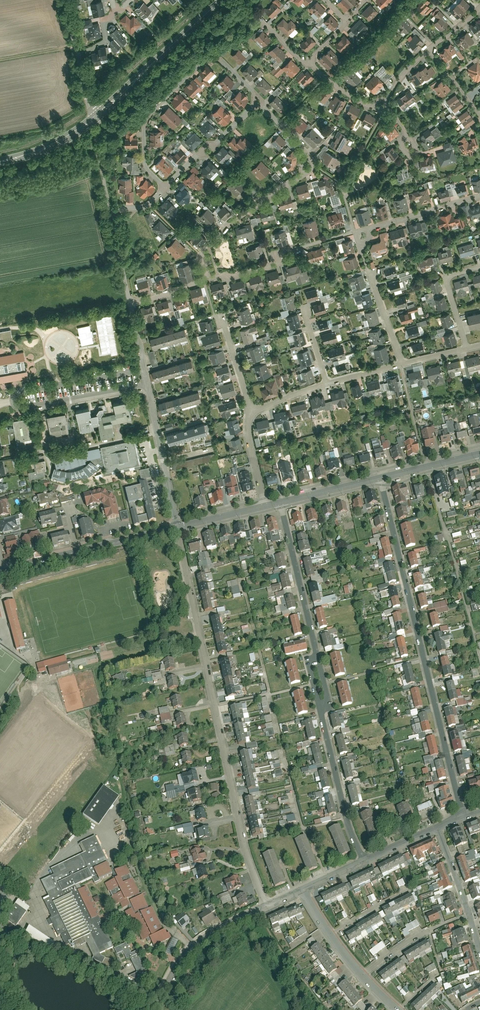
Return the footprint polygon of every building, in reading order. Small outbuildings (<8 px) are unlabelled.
[(102,0),(101,0),(90,2),(93,16),(105,13),(102,0)] [(264,10),(272,17),(280,9),(278,6),(282,2),(279,0),(273,0),(272,1),(264,10)] [(335,3),(344,11),(350,4),(351,6),(357,0),(339,0),(335,3)] [(375,0),(384,8),(391,0),(375,0)] [(429,0),(418,0),(417,1),(422,7),(418,10),(422,13),(423,11),(426,14),(432,8),(427,4),(430,1),(429,0)] [(456,4),(463,11),(469,4),(465,0),(460,0),(456,4)] [(151,11),(144,1),(135,8),(143,17),(151,11)] [(324,9),(316,1),(308,10),(312,14),(313,12),(317,16),(324,9)] [(378,12),(370,4),(361,12),(369,20),(378,12)] [(456,4),(450,11),(456,17),(463,11),(456,4)] [(437,19),(432,24),(439,31),(448,23),(442,16),(443,15),(439,10),(434,15),(437,19)] [(141,24),(133,16),(130,19),(125,14),(118,21),(130,34),(141,24)] [(332,30),(339,23),(330,14),(323,21),(332,30)] [(410,23),(402,15),(395,22),(404,30),(405,32),(411,27),(409,25),(410,23)] [(101,37),(98,23),(93,24),(91,18),(81,21),(83,27),(87,27),(88,32),(85,32),(87,40),(101,37)] [(283,18),(276,25),(287,36),(297,26),(290,19),(287,22),(283,18)] [(369,27),(360,18),(350,28),(359,37),(369,27)] [(470,26),(478,36),(479,34),(479,22),(479,23),(477,21),(470,26)] [(121,32),(113,25),(108,29),(110,32),(109,33),(113,37),(109,42),(112,45),(109,47),(114,52),(126,40),(120,33),(121,32)] [(425,39),(415,28),(412,31),(415,33),(412,36),(412,37),(409,41),(410,42),(409,44),(416,52),(422,46),(421,45),(424,42),(423,41),(425,39)] [(263,46),(270,38),(262,30),(255,38),(263,46)] [(458,37),(455,40),(458,46),(461,43),(464,47),(473,41),(467,31),(464,33),(463,32),(457,36),(458,37)] [(344,34),(334,44),(343,53),(353,43),(344,34)] [(316,42),(308,35),(299,45),(306,52),(316,42)] [(445,48),(439,52),(444,61),(450,56),(450,55),(456,51),(450,42),(444,47),(445,48)] [(277,62),(285,54),(277,44),(268,52),(277,62)] [(108,58),(105,46),(97,47),(98,51),(91,52),(94,65),(101,64),(100,60),(108,58)] [(237,48),(230,55),(238,63),(246,56),(237,48)] [(323,53),(317,59),(327,69),(333,63),(334,64),(340,58),(330,49),(325,54),(323,53)] [(478,62),(479,60),(479,59),(477,55),(472,59),(474,63),(465,69),(475,83),(479,80),(479,64),(478,62)] [(290,76),(299,68),(290,59),(282,67),(290,76)] [(249,63),(240,71),(249,79),(257,71),(249,63)] [(199,73),(207,81),(215,73),(207,65),(199,73)] [(413,78),(410,80),(415,86),(425,79),(425,80),(435,73),(430,66),(427,68),(425,65),(418,70),(418,69),(411,74),(413,78)] [(350,68),(341,76),(347,81),(355,73),(350,68)] [(305,86),(314,78),(307,70),(305,73),(302,71),(295,77),(298,81),(299,80),(305,86)] [(355,73),(347,81),(352,86),(360,78),(355,73)] [(226,74),(217,82),(226,91),(234,82),(226,74)] [(375,74),(365,84),(374,93),(384,83),(375,74)] [(263,78),(255,85),(264,94),(272,87),(263,78)] [(439,97),(450,89),(442,78),(437,82),(436,80),(429,85),(432,90),(433,89),(439,97)] [(183,89),(192,97),(201,88),(193,80),(183,89)] [(323,103),(331,94),(323,87),(315,96),(323,103)] [(240,90),(230,99),(239,108),(249,99),(247,97),(248,96),(243,91),(242,92),(240,90)] [(415,99),(408,90),(396,99),(403,109),(415,99)] [(170,102),(178,110),(181,108),(184,111),(191,104),(179,92),(176,95),(175,94),(172,97),(173,99),(170,102)] [(449,105),(459,99),(455,93),(445,100),(449,105)] [(277,94),(269,102),(277,111),(286,103),(277,94)] [(338,113),(345,101),(335,95),(328,107),(338,113)] [(453,111),(463,104),(459,99),(449,105),(453,111)] [(355,118),(360,109),(350,104),(345,113),(355,118)] [(158,116),(165,122),(174,112),(168,106),(158,116)] [(212,115),(223,126),(232,117),(221,106),(212,115)] [(470,114),(466,109),(457,115),(461,121),(470,114)] [(297,111),(288,119),(298,129),(306,121),(297,111)] [(165,122),(171,128),(181,119),(174,112),(165,122)] [(370,126),(375,117),(366,112),(361,122),(370,126)] [(474,120),(470,114),(461,121),(465,127),(474,120)] [(198,128),(207,137),(217,127),(208,118),(198,128)] [(186,127),(189,125),(183,119),(181,121),(186,127)] [(357,119),(355,123),(352,122),(350,127),(355,130),(360,120),(357,119)] [(389,140),(399,133),(390,122),(379,129),(376,135),(382,138),(383,134),(385,133),(389,140)] [(138,129),(133,124),(125,131),(125,136),(124,136),(124,147),(137,147),(137,136),(132,136),(132,134),(138,129)] [(311,124),(301,134),(311,144),(321,134),(311,124)] [(420,142),(425,148),(432,143),(430,140),(440,134),(436,127),(431,130),(428,128),(421,133),(420,142)] [(343,133),(338,130),(335,135),(337,136),(334,141),(332,140),(329,145),(335,148),(335,147),(343,152),(343,151),(348,154),(352,146),(347,143),(350,138),(343,134),(343,133)] [(151,132),(151,146),(162,146),(162,131),(151,132)] [(184,142),(192,150),(202,140),(194,132),(184,142)] [(279,133),(270,141),(278,148),(286,140),(279,133)] [(226,143),(234,151),(238,147),(240,149),(244,145),(247,147),(251,142),(245,136),(242,139),(240,137),(238,139),(234,135),(226,143)] [(468,141),(464,136),(458,139),(460,143),(458,145),(463,153),(467,152),(468,154),(472,153),(472,151),(474,151),(473,147),(479,145),(476,136),(471,137),(472,140),(468,141)] [(445,150),(436,152),(440,166),(456,161),(450,141),(443,144),(445,150)] [(398,154),(392,146),(383,152),(389,160),(398,154)] [(170,156),(178,164),(187,155),(180,147),(170,156)] [(213,156),(222,164),(231,155),(222,147),(213,156)] [(286,162),(284,163),(290,171),(295,167),(297,155),(292,149),(285,155),(287,157),(286,162)] [(337,157),(323,151),(321,156),(323,158),(321,162),(338,170),(342,161),(336,159),(337,157)] [(125,165),(125,168),(137,168),(137,154),(121,155),(121,165),(125,165)] [(433,167),(432,157),(429,157),(428,156),(422,157),(422,159),(419,159),(420,169),(433,167)] [(154,164),(159,170),(167,162),(162,157),(154,164)] [(260,159),(250,170),(259,179),(269,168),(260,159)] [(199,171),(208,179),(218,168),(210,160),(199,171)] [(159,170),(165,175),(172,168),(167,162),(159,170)] [(413,177),(411,171),(408,172),(407,168),(404,168),(403,166),(396,168),(397,172),(396,172),(398,179),(409,176),(409,178),(413,177)] [(184,175),(192,184),(193,182),(197,186),(202,180),(199,177),(200,175),(192,167),(184,175)] [(273,172),(270,176),(275,181),(279,177),(273,172)] [(139,193),(143,198),(146,195),(147,196),(154,188),(152,186),(154,185),(148,179),(147,181),(145,179),(143,180),(142,179),(142,175),(136,175),(136,182),(139,185),(137,186),(137,193),(139,193)] [(474,191),(479,189),(479,176),(479,178),(471,180),(474,191)] [(119,178),(119,191),(125,191),(126,201),(134,200),(133,191),(131,191),(130,177),(119,178)] [(235,177),(226,186),(235,195),(244,186),(235,177)] [(317,180),(311,181),(315,196),(321,194),(320,189),(325,187),(327,195),(329,195),(332,206),(341,204),(337,190),(334,191),(332,183),(324,178),(318,180),(317,180)] [(306,183),(295,186),(298,199),(310,196),(306,183)] [(467,192),(464,183),(455,186),(458,195),(467,192)] [(174,196),(182,204),(192,193),(184,186),(174,196)] [(421,204),(431,201),(427,187),(411,192),(413,199),(419,197),(421,204)] [(437,191),(440,202),(450,199),(447,188),(437,191)] [(290,194),(277,198),(280,209),(293,205),(290,194)] [(393,199),(397,211),(408,208),(405,196),(393,199)] [(158,208),(166,216),(170,213),(173,216),(176,213),(173,210),(176,206),(168,198),(158,208)] [(223,201),(216,208),(223,216),(230,209),(223,201)] [(462,205),(466,215),(471,213),(473,219),(479,217),(479,220),(479,204),(470,207),(469,203),(462,205)] [(377,218),(388,215),(385,204),(374,207),(377,218)] [(206,205),(197,212),(205,221),(214,213),(206,205)] [(271,207),(259,210),(262,221),(274,218),(271,207)] [(355,213),(358,225),(371,221),(367,209),(355,213)] [(341,211),(327,215),(330,226),(334,224),(335,226),(342,224),(342,222),(344,221),(341,211)] [(154,222),(150,212),(143,214),(147,224),(154,222)] [(440,218),(437,219),(439,227),(443,226),(443,228),(457,223),(458,228),(465,225),(462,215),(454,218),(453,214),(451,215),(450,212),(439,215),(440,218)] [(171,231),(161,220),(153,229),(163,239),(171,231)] [(316,220),(309,222),(312,234),(319,232),(316,220)] [(420,221),(408,224),(411,237),(423,234),(422,231),(427,230),(425,222),(420,223),(420,221)] [(309,222),(301,224),(305,236),(312,234),(309,222)] [(253,238),(249,223),(235,227),(238,239),(243,238),(243,241),(253,238)] [(283,230),(273,233),(277,246),(288,243),(285,232),(289,231),(287,223),(282,225),(283,230)] [(403,227),(389,231),(392,244),(398,242),(399,246),(408,243),(403,227)] [(198,228),(190,236),(197,244),(205,236),(198,228)] [(389,239),(386,231),(379,233),(380,238),(379,240),(372,242),(370,246),(373,256),(382,254),(381,251),(387,249),(384,240),(389,239)] [(175,234),(165,243),(175,254),(184,244),(175,234)] [(354,250),(351,239),(345,241),(344,237),(335,239),(336,243),(341,242),(344,252),(354,250)] [(264,246),(263,239),(259,240),(260,243),(255,244),(256,246),(251,247),(251,249),(246,251),(248,256),(253,255),(253,257),(261,255),(260,252),(262,252),(261,247),(264,246)] [(475,253),(472,243),(459,246),(462,257),(475,253)] [(324,247),(306,252),(309,263),(324,259),(322,252),(325,251),(324,247)] [(452,249),(439,253),(442,263),(455,260),(452,249)] [(432,254),(418,259),(420,268),(435,264),(432,254)] [(358,265),(355,256),(343,259),(346,268),(358,265)] [(396,274),(394,265),(396,265),(395,261),(388,263),(388,265),(381,267),(384,278),(396,274)] [(191,263),(178,267),(182,281),(195,277),(191,263)] [(301,263),(285,267),(286,270),(285,271),(287,280),(296,278),(297,284),(308,281),(306,271),(304,272),(301,263)] [(277,269),(264,273),(268,285),(281,281),(277,269)] [(366,286),(362,273),(347,278),(349,284),(354,282),(356,289),(366,286)] [(400,279),(388,283),(390,292),(406,287),(404,279),(412,277),(411,273),(399,277),(400,279)] [(259,274),(248,278),(251,288),(255,287),(256,290),(264,287),(259,274)] [(165,277),(154,280),(158,290),(168,287),(165,277)] [(442,290),(438,278),(428,282),(432,293),(442,290)] [(468,278),(455,282),(458,296),(468,294),(467,290),(471,289),(468,278)] [(148,279),(138,282),(141,292),(151,289),(148,279)] [(242,279),(230,283),(234,293),(237,292),(238,296),(247,293),(242,279)] [(222,281),(210,285),(213,294),(216,293),(217,296),(224,294),(223,291),(225,290),(222,281)] [(201,287),(189,290),(193,301),(204,298),(201,287)] [(317,288),(307,291),(310,300),(319,297),(317,288)] [(372,303),(369,292),(354,296),(356,304),(362,302),(363,306),(372,303)] [(185,295),(173,299),(176,309),(188,306),(185,295)] [(296,306),(292,295),(284,298),(287,309),(296,306)] [(407,304),(404,295),(393,298),(396,307),(407,304)] [(447,305),(444,296),(434,299),(433,296),(425,298),(427,302),(429,302),(430,305),(435,303),(437,309),(447,305)] [(168,300),(156,303),(159,313),(171,310),(168,300)] [(324,302),(313,305),(316,315),(327,311),(324,302)] [(155,319),(151,306),(141,309),(144,317),(146,317),(147,322),(155,319)] [(237,310),(239,317),(252,313),(250,306),(237,310)] [(379,322),(376,309),(365,312),(368,325),(379,322)] [(410,311),(399,314),(402,322),(412,319),(410,311)] [(239,317),(241,324),(254,320),(252,313),(239,317)] [(452,323),(449,313),(439,316),(443,326),(452,323)] [(467,316),(470,328),(479,325),(479,314),(479,313),(467,316)] [(302,325),(298,314),(287,317),(291,329),(302,325)] [(213,328),(210,320),(207,321),(207,319),(198,322),(200,331),(213,328)] [(328,319),(318,322),(321,330),(330,327),(328,319)] [(417,324),(406,328),(409,337),(420,333),(417,324)] [(78,327),(81,345),(96,342),(93,331),(92,331),(91,325),(78,327)] [(186,337),(183,327),(176,329),(179,339),(186,337)] [(251,327),(240,330),(244,343),(254,340),(251,327)] [(380,328),(368,331),(370,337),(371,337),(373,343),(385,340),(383,333),(381,334),(380,328)] [(179,339),(176,329),(169,331),(172,341),(179,339)] [(1,338),(13,337),(12,330),(0,331),(1,338)] [(172,341),(169,331),(162,334),(165,344),(172,341)] [(303,331),(292,334),(296,346),(307,343),(303,331)] [(457,341),(454,331),(443,334),(446,344),(457,341)] [(221,344),(217,332),(201,337),(205,349),(221,344)] [(335,332),(322,335),(324,343),(338,340),(335,332)] [(165,344),(162,334),(155,336),(158,346),(165,344)] [(158,346),(155,336),(148,338),(151,348),(158,346)] [(421,342),(411,345),(414,354),(424,350),(421,342)] [(261,345),(246,349),(250,362),(265,358),(261,345)] [(342,347),(329,350),(332,359),(344,356),(342,347)] [(390,359),(386,347),(374,350),(378,363),(390,359)] [(226,359),(223,349),(209,353),(212,363),(226,359)] [(149,352),(153,367),(159,365),(155,350),(149,352)] [(312,362),(309,350),(298,353),(302,366),(312,362)] [(27,378),(23,352),(0,355),(0,382),(27,378)] [(479,355),(465,358),(469,371),(479,368),(479,361),(479,355)] [(194,368),(190,358),(184,360),(187,370),(194,368)] [(187,370),(184,360),(177,362),(180,372),(187,370)] [(459,360),(446,363),(448,375),(455,373),(454,371),(461,369),(459,360)] [(180,372),(177,362),(171,364),(174,374),(180,372)] [(346,362),(337,366),(340,374),(349,371),(346,362)] [(268,363),(255,367),(258,379),(271,375),(268,363)] [(174,374),(171,364),(164,367),(167,377),(174,374)] [(439,365),(426,368),(428,379),(434,378),(436,384),(444,382),(439,365)] [(230,374),(227,366),(216,369),(218,377),(221,376),(222,379),(229,377),(228,374),(230,374)] [(167,377),(164,367),(157,369),(160,379),(167,377)] [(160,379),(157,369),(151,371),(154,381),(160,379)] [(421,369),(408,372),(410,383),(417,381),(418,385),(424,384),(421,369)] [(313,370),(303,372),(304,379),(300,380),(301,385),(316,381),(313,370)] [(403,393),(398,374),(386,378),(389,390),(394,388),(396,395),(403,393)] [(267,388),(262,390),(265,400),(283,394),(281,387),(285,386),(281,375),(276,376),(277,379),(265,383),(267,388)] [(381,390),(378,380),(367,382),(369,393),(381,390)] [(236,394),(232,382),(218,386),(222,398),(236,394)] [(360,384),(350,386),(353,396),(362,394),(360,384)] [(346,404),(343,389),(330,392),(333,403),(337,402),(338,406),(346,404)] [(201,400),(198,390),(191,393),(194,403),(201,400)] [(194,403),(191,393),(184,395),(187,405),(194,403)] [(187,405),(184,395),(178,397),(181,407),(187,405)] [(326,406),(323,395),(309,399),(313,413),(318,411),(318,409),(326,406)] [(181,407),(178,397),(171,399),(174,409),(181,407)] [(422,399),(424,407),(431,406),(429,397),(422,399)] [(99,418),(103,437),(117,434),(115,424),(131,420),(126,399),(113,402),(116,414),(99,418)] [(174,409),(171,399),(164,401),(168,411),(174,409)] [(237,409),(234,400),(218,405),(222,417),(230,415),(229,411),(237,409)] [(168,411),(164,401),(158,403),(161,413),(168,411)] [(305,402),(290,406),(292,415),(302,413),(303,419),(309,417),(305,402)] [(90,407),(76,410),(80,427),(94,423),(90,407)] [(291,428),(286,410),(273,413),(275,424),(281,422),(283,430),(291,428)] [(71,433),(67,412),(49,415),(52,436),(71,433)] [(28,418),(13,421),(18,449),(26,448),(25,440),(32,439),(28,418)] [(241,430),(237,418),(226,421),(230,433),(241,430)] [(478,418),(468,420),(472,436),(479,434),(479,427),(478,418)] [(271,430),(268,419),(255,422),(258,433),(271,430)] [(438,431),(441,444),(450,442),(448,435),(455,433),(454,425),(453,421),(445,423),(447,429),(438,431)] [(208,432),(205,422),(199,424),(202,434),(208,432)] [(202,434),(199,424),(194,426),(197,436),(202,434)] [(457,440),(466,438),(464,429),(460,430),(459,424),(454,425),(455,433),(457,440)] [(0,427),(0,440),(1,445),(11,443),(8,426),(0,427)] [(197,436),(194,426),(188,428),(191,438),(197,436)] [(435,433),(433,427),(428,428),(429,430),(421,432),(425,448),(434,446),(431,434),(435,433)] [(191,438),(188,428),(182,429),(185,439),(191,438)] [(185,439),(182,429),(177,431),(180,441),(185,439)] [(180,441),(177,431),(171,433),(174,443),(180,441)] [(174,443),(171,433),(165,435),(168,445),(174,443)] [(243,450),(239,437),(230,440),(232,446),(229,447),(230,453),(243,450)] [(398,448),(391,449),(393,461),(402,459),(400,449),(405,448),(404,443),(403,438),(396,439),(398,448)] [(141,465),(135,440),(102,447),(108,472),(141,465)] [(405,448),(407,458),(417,455),(416,453),(419,452),(416,443),(413,443),(413,441),(404,443),(405,448)] [(84,449),(56,457),(59,468),(87,461),(84,449)] [(375,460),(384,459),(382,449),(373,451),(375,460)] [(370,462),(367,453),(357,455),(360,464),(370,462)] [(213,455),(173,464),(176,474),(216,465),(213,455)] [(354,466),(352,456),(342,458),(344,468),(354,466)] [(339,469),(337,459),(325,462),(328,472),(339,469)] [(46,460),(36,462),(38,470),(29,472),(31,480),(45,477),(43,470),(48,469),(46,460)] [(56,466),(52,477),(63,480),(73,481),(80,481),(87,478),(96,472),(100,467),(92,461),(89,464),(84,467),(77,470),(72,470),(65,469),(59,468),(56,466)] [(479,476),(477,466),(468,469),(470,478),(479,476)] [(153,477),(151,467),(140,468),(142,479),(153,477)] [(325,477),(323,469),(314,471),(316,480),(325,477)] [(253,491),(249,472),(239,475),(243,493),(253,491)] [(293,481),(290,472),(281,474),(283,483),(293,481)] [(461,472),(449,475),(451,484),(463,481),(461,472)] [(308,481),(306,473),(297,475),(299,484),(308,481)] [(278,484),(275,476),(265,478),(267,487),(278,484)] [(448,493),(443,477),(435,479),(439,496),(448,493)] [(238,495),(234,478),(224,480),(228,497),(238,495)] [(136,510),(130,511),(134,527),(140,525),(140,524),(148,522),(149,523),(157,522),(147,480),(139,482),(140,486),(126,490),(130,504),(145,500),(148,515),(138,517),(136,510)] [(405,485),(392,488),(396,505),(406,503),(404,498),(408,497),(405,485)] [(421,485),(414,487),(416,498),(424,497),(421,485)] [(100,505),(104,508),(107,520),(121,516),(122,522),(129,520),(127,511),(120,513),(115,497),(103,490),(96,491),(84,495),(88,508),(100,505)] [(223,498),(221,491),(217,492),(218,494),(212,496),(213,499),(209,500),(211,506),(222,503),(221,499),(223,498)] [(52,493),(37,498),(40,507),(55,503),(52,493)] [(376,493),(368,495),(370,506),(379,504),(376,493)] [(475,497),(476,501),(472,502),(473,507),(479,505),(479,495),(475,497)] [(204,507),(202,498),(193,501),(195,509),(204,507)] [(363,499),(354,501),(356,509),(364,508),(363,499)] [(0,505),(0,516),(8,515),(6,503),(0,505)] [(344,503),(337,505),(339,514),(346,512),(344,503)] [(330,507),(323,509),(325,517),(332,515),(330,507)] [(405,508),(396,510),(399,520),(408,518),(405,508)] [(316,511),(308,513),(311,523),(319,520),(316,511)] [(47,514),(49,525),(56,523),(54,513),(47,514)] [(301,513),(293,516),(295,524),(304,522),(301,513)] [(40,516),(42,527),(49,525),(47,514),(40,516)] [(0,522),(0,524),(2,533),(14,531),(13,527),(17,526),(15,518),(0,522)] [(384,525),(381,518),(374,520),(376,528),(384,525)] [(277,520),(267,522),(270,534),(271,534),(279,532),(280,532),(277,520)] [(80,524),(82,531),(92,528),(90,521),(80,524)] [(257,521),(251,523),(253,532),(260,530),(257,521)] [(244,525),(237,527),(240,536),(246,534),(244,525)] [(82,531),(84,538),(94,535),(92,528),(82,531)] [(229,528),(221,530),(224,539),(231,537),(229,528)] [(406,549),(416,546),(411,530),(402,532),(406,549)] [(213,532),(203,534),(206,548),(216,546),(213,532)] [(279,532),(271,534),(274,544),(281,542),(279,532)] [(29,535),(22,540),(29,551),(36,546),(37,547),(42,543),(35,533),(30,537),(29,535)] [(65,534),(52,538),(54,548),(68,544),(65,534)] [(6,542),(5,542),(7,549),(5,549),(8,557),(21,553),(16,536),(6,539),(6,542)] [(304,536),(297,538),(299,545),(306,543),(304,536)] [(390,549),(389,540),(382,542),(383,550),(390,549)] [(197,542),(187,544),(190,553),(200,551),(197,542)] [(306,543),(299,545),(301,554),(310,552),(308,543),(306,543)] [(392,557),(390,549),(383,550),(385,558),(392,557)] [(277,558),(278,564),(286,562),(285,556),(277,558)] [(303,561),(305,570),(313,568),(311,559),(303,561)] [(278,564),(280,571),(288,569),(286,562),(278,564)] [(395,574),(393,565),(386,567),(388,575),(395,574)] [(305,570),(307,578),(315,577),(313,568),(305,570)] [(197,576),(199,585),(207,583),(205,574),(197,576)] [(396,582),(395,574),(388,575),(389,583),(396,582)] [(281,578),(282,584),(290,582),(289,576),(281,578)] [(282,584),(284,591),(292,589),(290,582),(282,584)] [(199,585),(200,593),(208,592),(207,583),(199,585)] [(350,594),(350,589),(353,589),(353,583),(348,584),(349,586),(345,586),(345,594),(350,594)] [(309,587),(311,595),(319,594),(317,585),(309,587)] [(398,598),(396,590),(389,591),(391,600),(398,598)] [(200,593),(202,602),(210,601),(208,592),(200,593)] [(311,595),(313,604),(321,602),(319,594),(311,595)] [(286,598),(287,605),(295,603),(294,597),(286,598)] [(400,607),(398,598),(391,600),(393,608),(400,607)] [(202,602),(204,611),(212,610),(210,601),(202,602)] [(5,604),(17,650),(26,647),(14,602),(5,604)] [(287,605),(289,611),(297,609),(295,603),(287,605)] [(315,611),(317,620),(325,618),(323,609),(315,611)] [(403,622),(401,614),(394,615),(396,624),(403,622)] [(288,618),(290,627),(298,625),(296,616),(288,618)] [(212,619),(213,628),(223,626),(221,617),(212,619)] [(317,620),(319,628),(327,627),(325,618),(317,620)] [(405,631),(403,622),(396,624),(397,632),(405,631)] [(290,627),(292,635),(300,634),(298,625),(290,627)] [(213,628),(215,637),(225,635),(223,626),(213,628)] [(320,635),(322,641),(330,640),(328,633),(320,635)] [(443,642),(440,633),(433,635),(435,644),(443,642)] [(215,637),(217,646),(226,644),(225,635),(215,637)] [(304,640),(282,646),(285,655),(297,652),(306,650),(304,640)] [(322,641),(323,648),(331,646),(330,640),(322,641)] [(406,648),(405,640),(397,641),(399,649),(406,648)] [(445,651),(443,642),(435,644),(438,653),(445,651)] [(217,646),(218,655),(228,653),(226,644),(217,646)] [(408,656),(406,648),(399,649),(401,658),(408,656)] [(339,652),(330,654),(332,666),(335,676),(345,674),(339,652)] [(50,676),(70,671),(65,656),(44,662),(45,668),(48,667),(50,676)] [(449,666),(447,657),(440,659),(442,668),(449,666)] [(177,669),(175,658),(165,661),(167,671),(177,669)] [(221,662),(222,671),(232,669),(230,660),(221,662)] [(294,661),(285,663),(290,685),(300,683),(297,672),(294,661)] [(45,668),(44,662),(37,664),(39,674),(46,672),(45,668)] [(412,674),(410,665),(402,667),(405,676),(412,674)] [(452,675),(449,666),(442,668),(444,677),(452,675)] [(222,671),(224,680),(234,678),(232,669),(222,671)] [(146,673),(147,678),(153,677),(154,681),(163,679),(162,670),(146,673)] [(115,683),(125,679),(122,674),(113,677),(115,683)] [(415,682),(412,674),(405,676),(407,684),(415,682)] [(180,687),(178,677),(168,679),(170,689),(180,687)] [(224,680),(226,689),(236,687),(234,678),(224,680)] [(454,691),(452,682),(445,684),(447,693),(454,691)] [(347,683),(337,685),(340,696),(343,707),(352,705),(347,683)] [(226,689),(228,698),(237,696),(236,687),(226,689)] [(420,698),(417,689),(410,691),(412,700),(420,698)] [(302,690),(293,692),(298,714),(308,712),(305,701),(302,690)] [(457,700),(454,691),(447,693),(449,702),(457,700)] [(184,707),(182,696),(172,698),(174,709),(184,707)] [(266,698),(260,699),(263,710),(260,711),(261,716),(263,716),(264,720),(265,719),(266,725),(264,725),(266,733),(268,733),(269,737),(275,735),(266,698)] [(422,706),(420,698),(412,700),(414,708),(422,706)] [(162,721),(172,720),(170,706),(160,708),(162,721)] [(452,716),(450,707),(443,709),(445,718),(452,716)] [(428,722),(426,713),(418,715),(420,724),(428,722)] [(188,725),(185,714),(175,716),(178,727),(188,725)] [(328,717),(330,723),(338,721),(336,715),(328,717)] [(455,726),(452,716),(445,718),(447,727),(455,726)] [(303,723),(305,731),(313,729),(311,721),(303,723)] [(330,723),(331,730),(339,728),(338,721),(330,723)] [(430,730),(428,722),(420,724),(423,732),(430,730)] [(305,731),(307,740),(315,738),(313,729),(305,731)] [(458,741),(456,732),(449,733),(451,743),(458,741)] [(190,745),(188,735),(178,737),(180,747),(190,745)] [(334,738),(336,747),(344,745),(342,736),(334,738)] [(436,745),(433,736),(426,738),(429,747),(436,745)] [(460,750),(458,741),(451,743),(453,752),(460,750)] [(310,747),(312,756),(320,754),(318,745),(310,747)] [(336,747),(338,755),(346,753),(344,745),(336,747)] [(438,754),(436,745),(429,747),(431,756),(438,754)] [(155,756),(156,760),(177,757),(175,746),(159,748),(160,755),(155,756)] [(192,751),(181,753),(183,765),(195,763),(192,751)] [(277,751),(270,753),(272,760),(279,758),(277,751)] [(312,756),(314,764),(322,763),(320,754),(312,756)] [(465,766),(462,756),(455,758),(457,767),(465,766)] [(279,761),(272,762),(274,770),(281,768),(279,761)] [(340,763),(342,771),(350,770),(348,761),(340,763)] [(443,770),(441,762),(434,763),(436,772),(443,770)] [(467,775),(465,766),(457,767),(460,777),(467,775)] [(282,770),(275,771),(277,778),(283,777),(282,770)] [(342,771),(345,780),(352,778),(350,770),(342,771)] [(446,779),(443,770),(436,772),(439,781),(446,779)] [(200,781),(197,771),(184,774),(187,784),(200,781)] [(317,773),(319,781),(327,780),(325,771),(317,773)] [(473,777),(474,782),(465,784),(467,795),(478,793),(477,790),(479,789),(479,776),(473,777)] [(319,781),(321,790),(329,788),(327,780),(319,781)] [(354,786),(346,788),(351,805),(362,802),(360,795),(357,795),(354,786)] [(118,797),(102,787),(84,815),(99,825),(118,797)] [(453,806),(448,787),(435,791),(440,810),(453,806)] [(203,789),(191,791),(193,802),(205,800),(203,789)] [(215,801),(221,798),(219,792),(213,795),(215,801)] [(279,798),(280,804),(290,803),(289,796),(279,798)] [(323,798),(325,806),(333,805),(331,796),(323,798)] [(430,802),(415,806),(417,811),(431,807),(430,802)] [(394,807),(398,816),(408,812),(405,803),(394,807)] [(325,806),(328,815),(335,813),(333,805),(325,806)] [(208,820),(206,810),(196,812),(198,822),(208,820)] [(380,835),(376,825),(373,818),(372,818),(369,811),(358,815),(360,822),(362,822),(364,829),(368,840),(380,835)] [(398,816),(401,825),(411,821),(408,812),(398,816)] [(297,821),(295,814),(283,817),(284,820),(288,819),(288,823),(297,821)] [(479,832),(479,824),(479,821),(466,826),(470,836),(479,832)] [(185,832),(185,835),(195,833),(193,823),(167,828),(168,831),(178,830),(179,833),(185,832)] [(337,824),(326,829),(338,856),(348,851),(337,824)] [(213,838),(210,827),(200,830),(203,840),(213,838)] [(466,844),(460,828),(450,833),(456,848),(466,844)] [(94,836),(80,843),(84,852),(51,868),(54,873),(41,879),(49,895),(41,899),(66,950),(85,941),(93,959),(101,964),(104,958),(100,956),(99,954),(104,951),(112,948),(115,956),(123,952),(126,959),(129,958),(136,972),(128,976),(136,981),(147,976),(135,952),(131,954),(125,943),(114,948),(85,887),(81,889),(79,884),(91,878),(93,883),(101,879),(111,875),(113,879),(104,883),(114,905),(119,903),(121,908),(122,907),(127,917),(128,916),(135,928),(137,927),(145,943),(151,940),(155,948),(160,946),(159,944),(172,937),(170,933),(169,934),(166,929),(163,931),(151,907),(148,909),(144,895),(140,897),(125,866),(112,873),(94,836)] [(319,868),(306,836),(296,840),(310,872),(319,868)] [(435,847),(432,840),(408,850),(411,857),(415,856),(417,862),(423,859),(421,854),(428,851),(429,855),(434,853),(432,849),(435,847)] [(202,846),(190,849),(194,863),(206,860),(202,846)] [(286,882),(273,851),(263,855),(276,886),(286,882)] [(401,855),(394,858),(398,865),(404,862),(401,855)] [(456,859),(465,883),(472,880),(464,857),(456,859)] [(394,858),(388,861),(391,868),(398,865),(394,858)] [(388,861),(382,864),(385,871),(391,868),(388,861)] [(180,866),(182,873),(192,870),(190,863),(180,866)] [(382,864),(375,867),(378,874),(385,871),(382,864)] [(453,887),(444,864),(435,867),(444,890),(453,887)] [(208,877),(205,867),(196,869),(198,875),(199,879),(208,877)] [(373,869),(367,872),(370,879),(376,876),(373,869)] [(367,872),(361,875),(364,881),(370,879),(367,872)] [(361,875),(355,877),(358,884),(364,881),(361,875)] [(243,887),(240,877),(225,882),(229,892),(243,887)] [(355,877),(349,880),(352,887),(358,884),(355,877)] [(401,878),(395,881),(398,888),(404,885),(401,878)] [(344,885),(338,888),(342,895),(348,892),(344,885)] [(476,885),(469,888),(474,900),(479,898),(479,896),(476,885)] [(338,888),(332,890),(336,897),(342,895),(338,888)] [(332,890),(326,893),(330,900),(336,897),(332,890)] [(251,904),(246,893),(237,897),(242,908),(251,904)] [(326,893),(321,896),(324,903),(330,900),(326,893)] [(458,909),(453,893),(441,898),(447,913),(458,909)] [(366,896),(369,903),(375,900),(373,894),(366,896)] [(413,903),(410,895),(394,902),(395,904),(382,909),(386,917),(398,911),(397,910),(413,903)] [(14,901),(4,916),(13,923),(24,908),(14,901)] [(301,914),(298,906),(287,911),(285,909),(267,917),(270,925),(288,917),(289,920),(301,914)] [(211,908),(199,916),(205,926),(217,918),(211,908)] [(437,910),(426,914),(430,923),(440,919),(437,910)] [(343,911),(334,915),(337,921),(346,917),(343,911)] [(179,915),(174,919),(182,928),(187,924),(186,922),(189,920),(183,914),(180,916),(179,915)] [(381,921),(377,914),(355,927),(356,929),(345,935),(349,941),(360,935),(359,933),(381,921)] [(416,920),(405,925),(408,931),(419,925),(416,920)] [(27,926),(22,933),(47,948),(51,940),(27,926)] [(295,932),(298,937),(306,931),(302,926),(295,932)] [(469,942),(465,928),(452,932),(451,930),(442,932),(443,938),(455,935),(457,945),(469,942)] [(172,955),(179,940),(174,937),(167,952),(172,955)] [(311,948),(317,944),(312,937),(307,941),(311,948)] [(381,941),(369,951),(373,955),(385,946),(381,941)] [(430,948),(426,941),(404,955),(409,962),(430,948)] [(328,975),(336,970),(318,943),(317,944),(311,948),(310,948),(328,975)] [(470,974),(478,972),(471,946),(463,949),(470,974)] [(404,966),(399,960),(379,974),(383,980),(404,966)] [(424,968),(427,973),(435,969),(432,963),(424,968)] [(440,977),(435,978),(436,982),(441,980),(440,979),(449,976),(447,971),(439,974),(440,977)] [(355,1006),(362,1000),(345,981),(338,986),(355,1006)] [(448,982),(442,984),(444,990),(450,988),(448,982)] [(479,995),(479,987),(478,987),(476,983),(471,985),(473,990),(467,993),(465,989),(459,992),(461,996),(459,997),(462,1004),(479,995)] [(398,991),(403,996),(410,989),(405,984),(398,991)] [(411,1005),(415,1009),(416,1009),(439,990),(434,985),(411,1005)]
